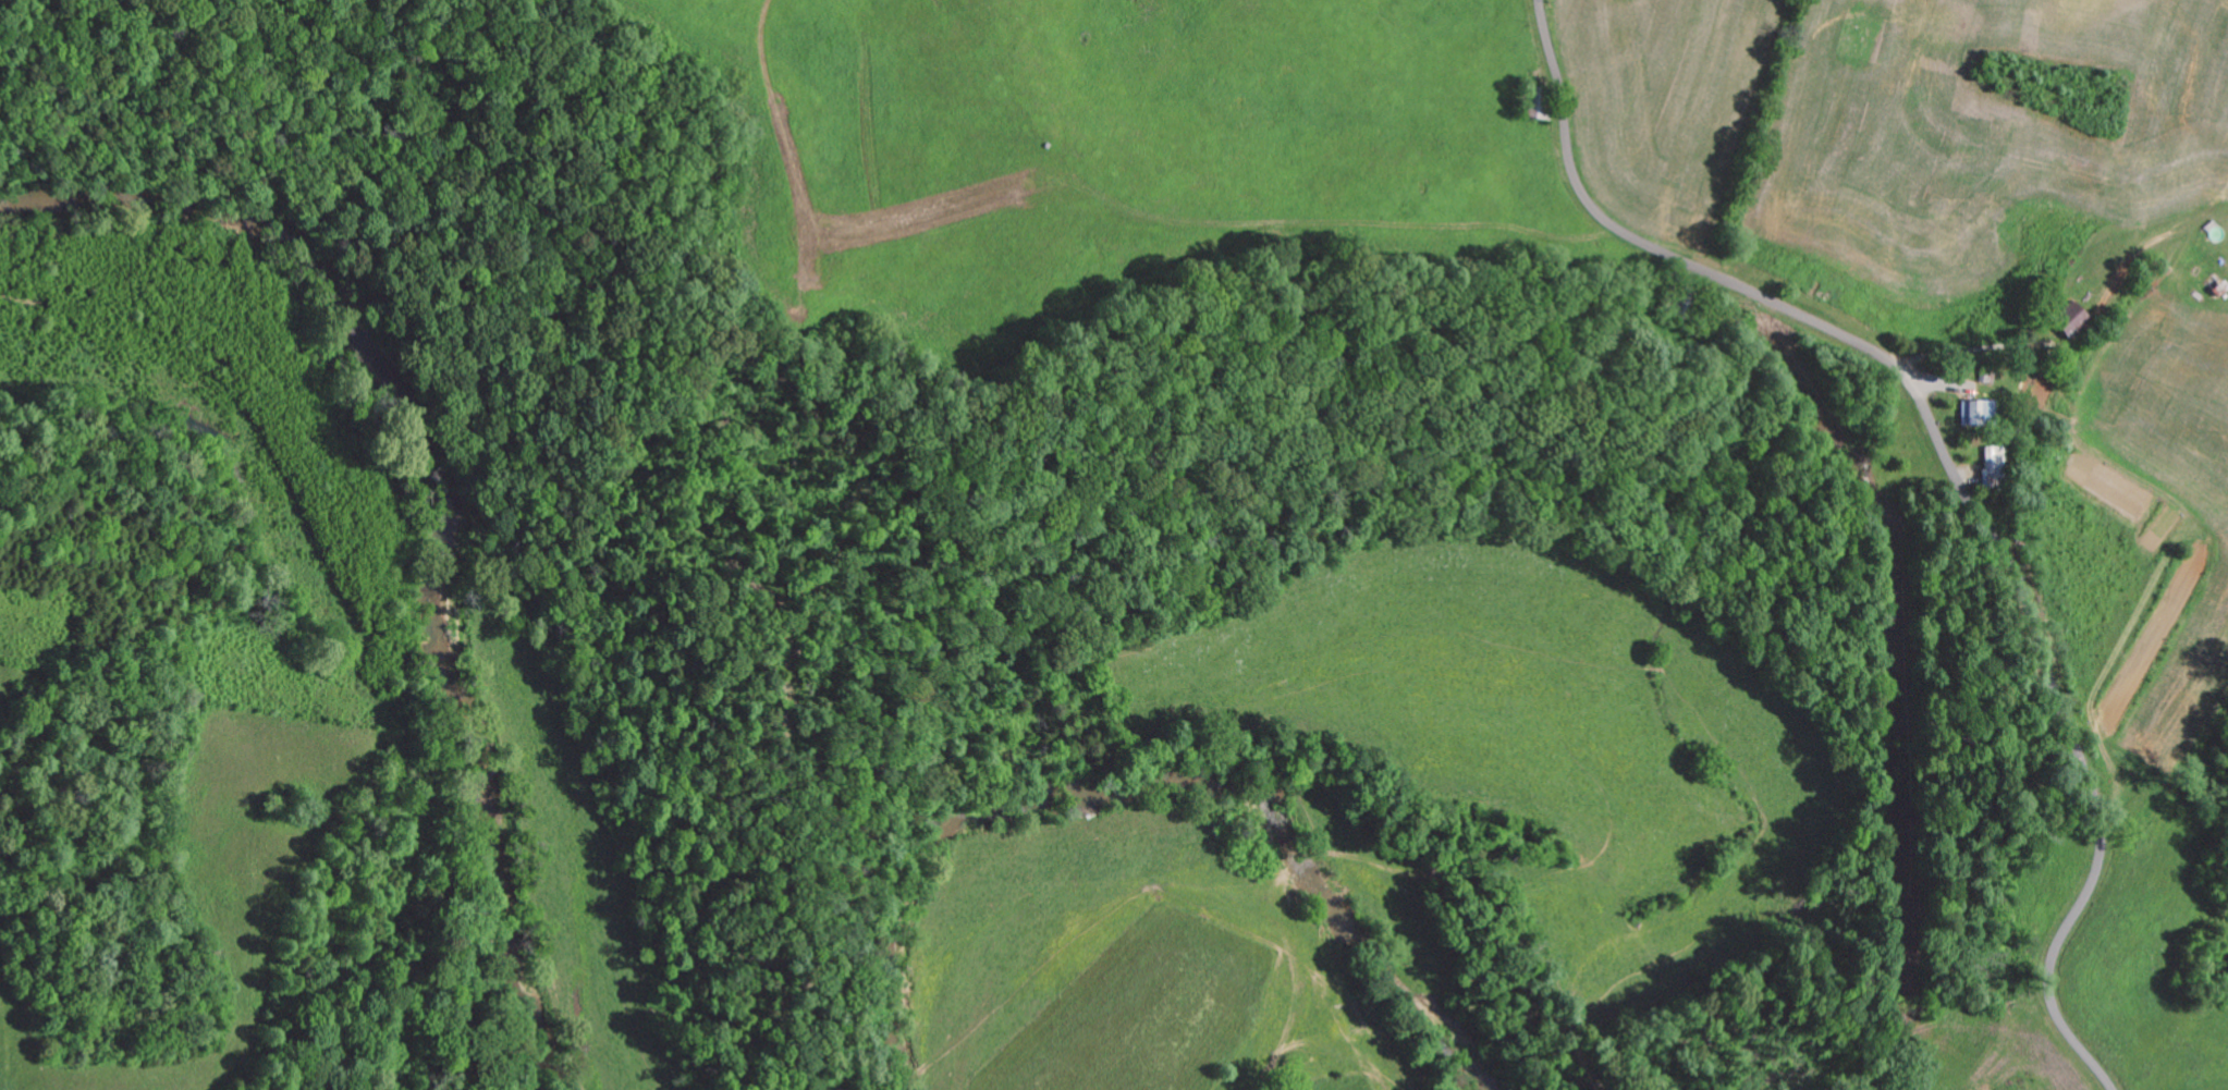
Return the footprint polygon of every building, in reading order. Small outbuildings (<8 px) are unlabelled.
[(2055,321),(2072,337),(2092,315),(2075,299),(2055,321)] [(1996,399),(1963,400),(1963,424),(1997,423),(1996,399)] [(1988,468),(1983,469),(1984,484),(2008,482),(2004,444),(1986,445),(1988,468)]
